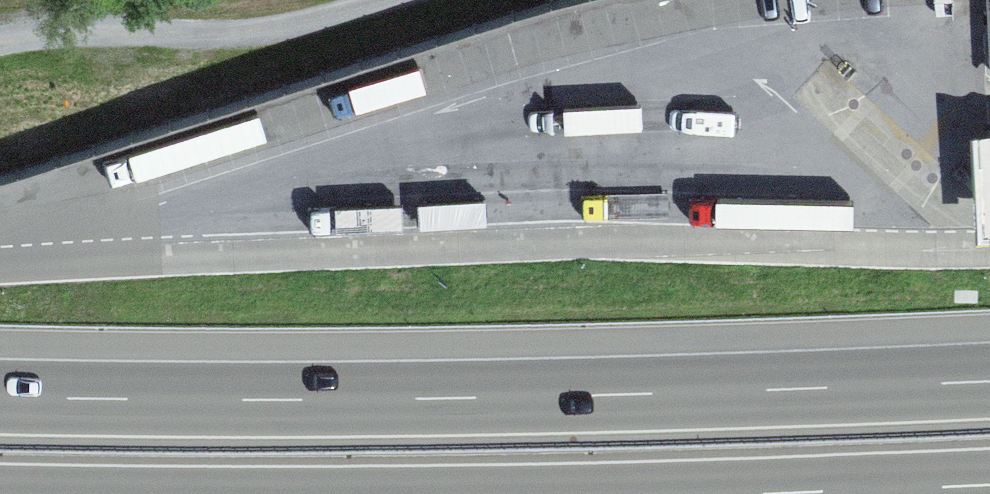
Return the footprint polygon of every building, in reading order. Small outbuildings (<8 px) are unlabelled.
[(975,125),(978,227),(989,227),(989,125),(975,125)]
